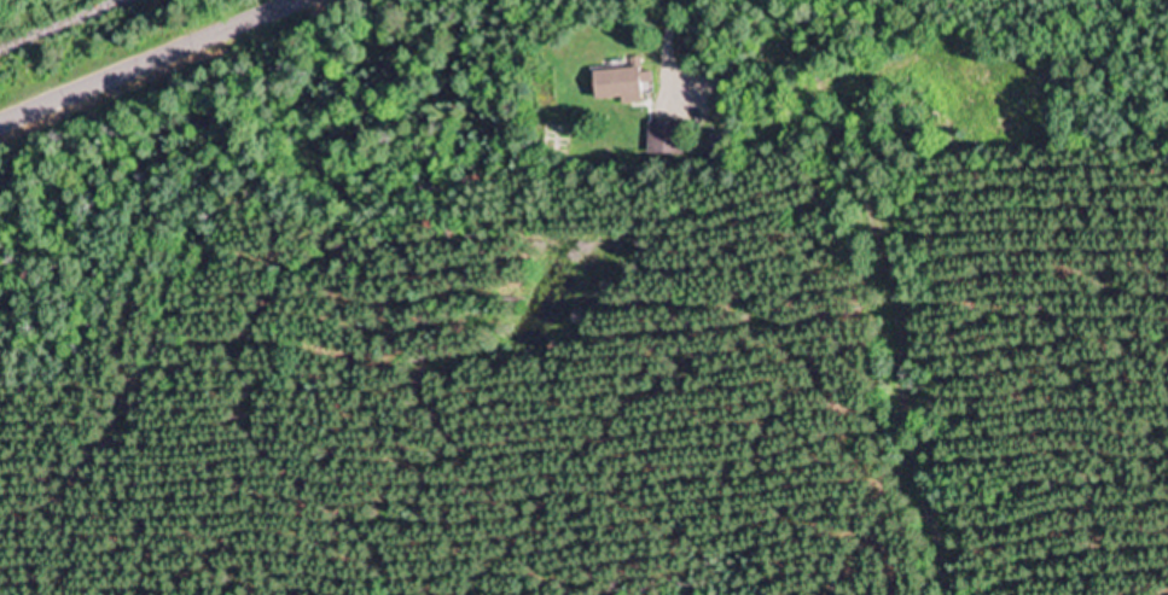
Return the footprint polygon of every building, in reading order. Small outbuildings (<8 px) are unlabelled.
[(651,101),(650,74),(637,75),(637,65),(589,68),(591,105),(651,101)] [(646,156),(676,156),(676,125),(646,125),(646,156)]
